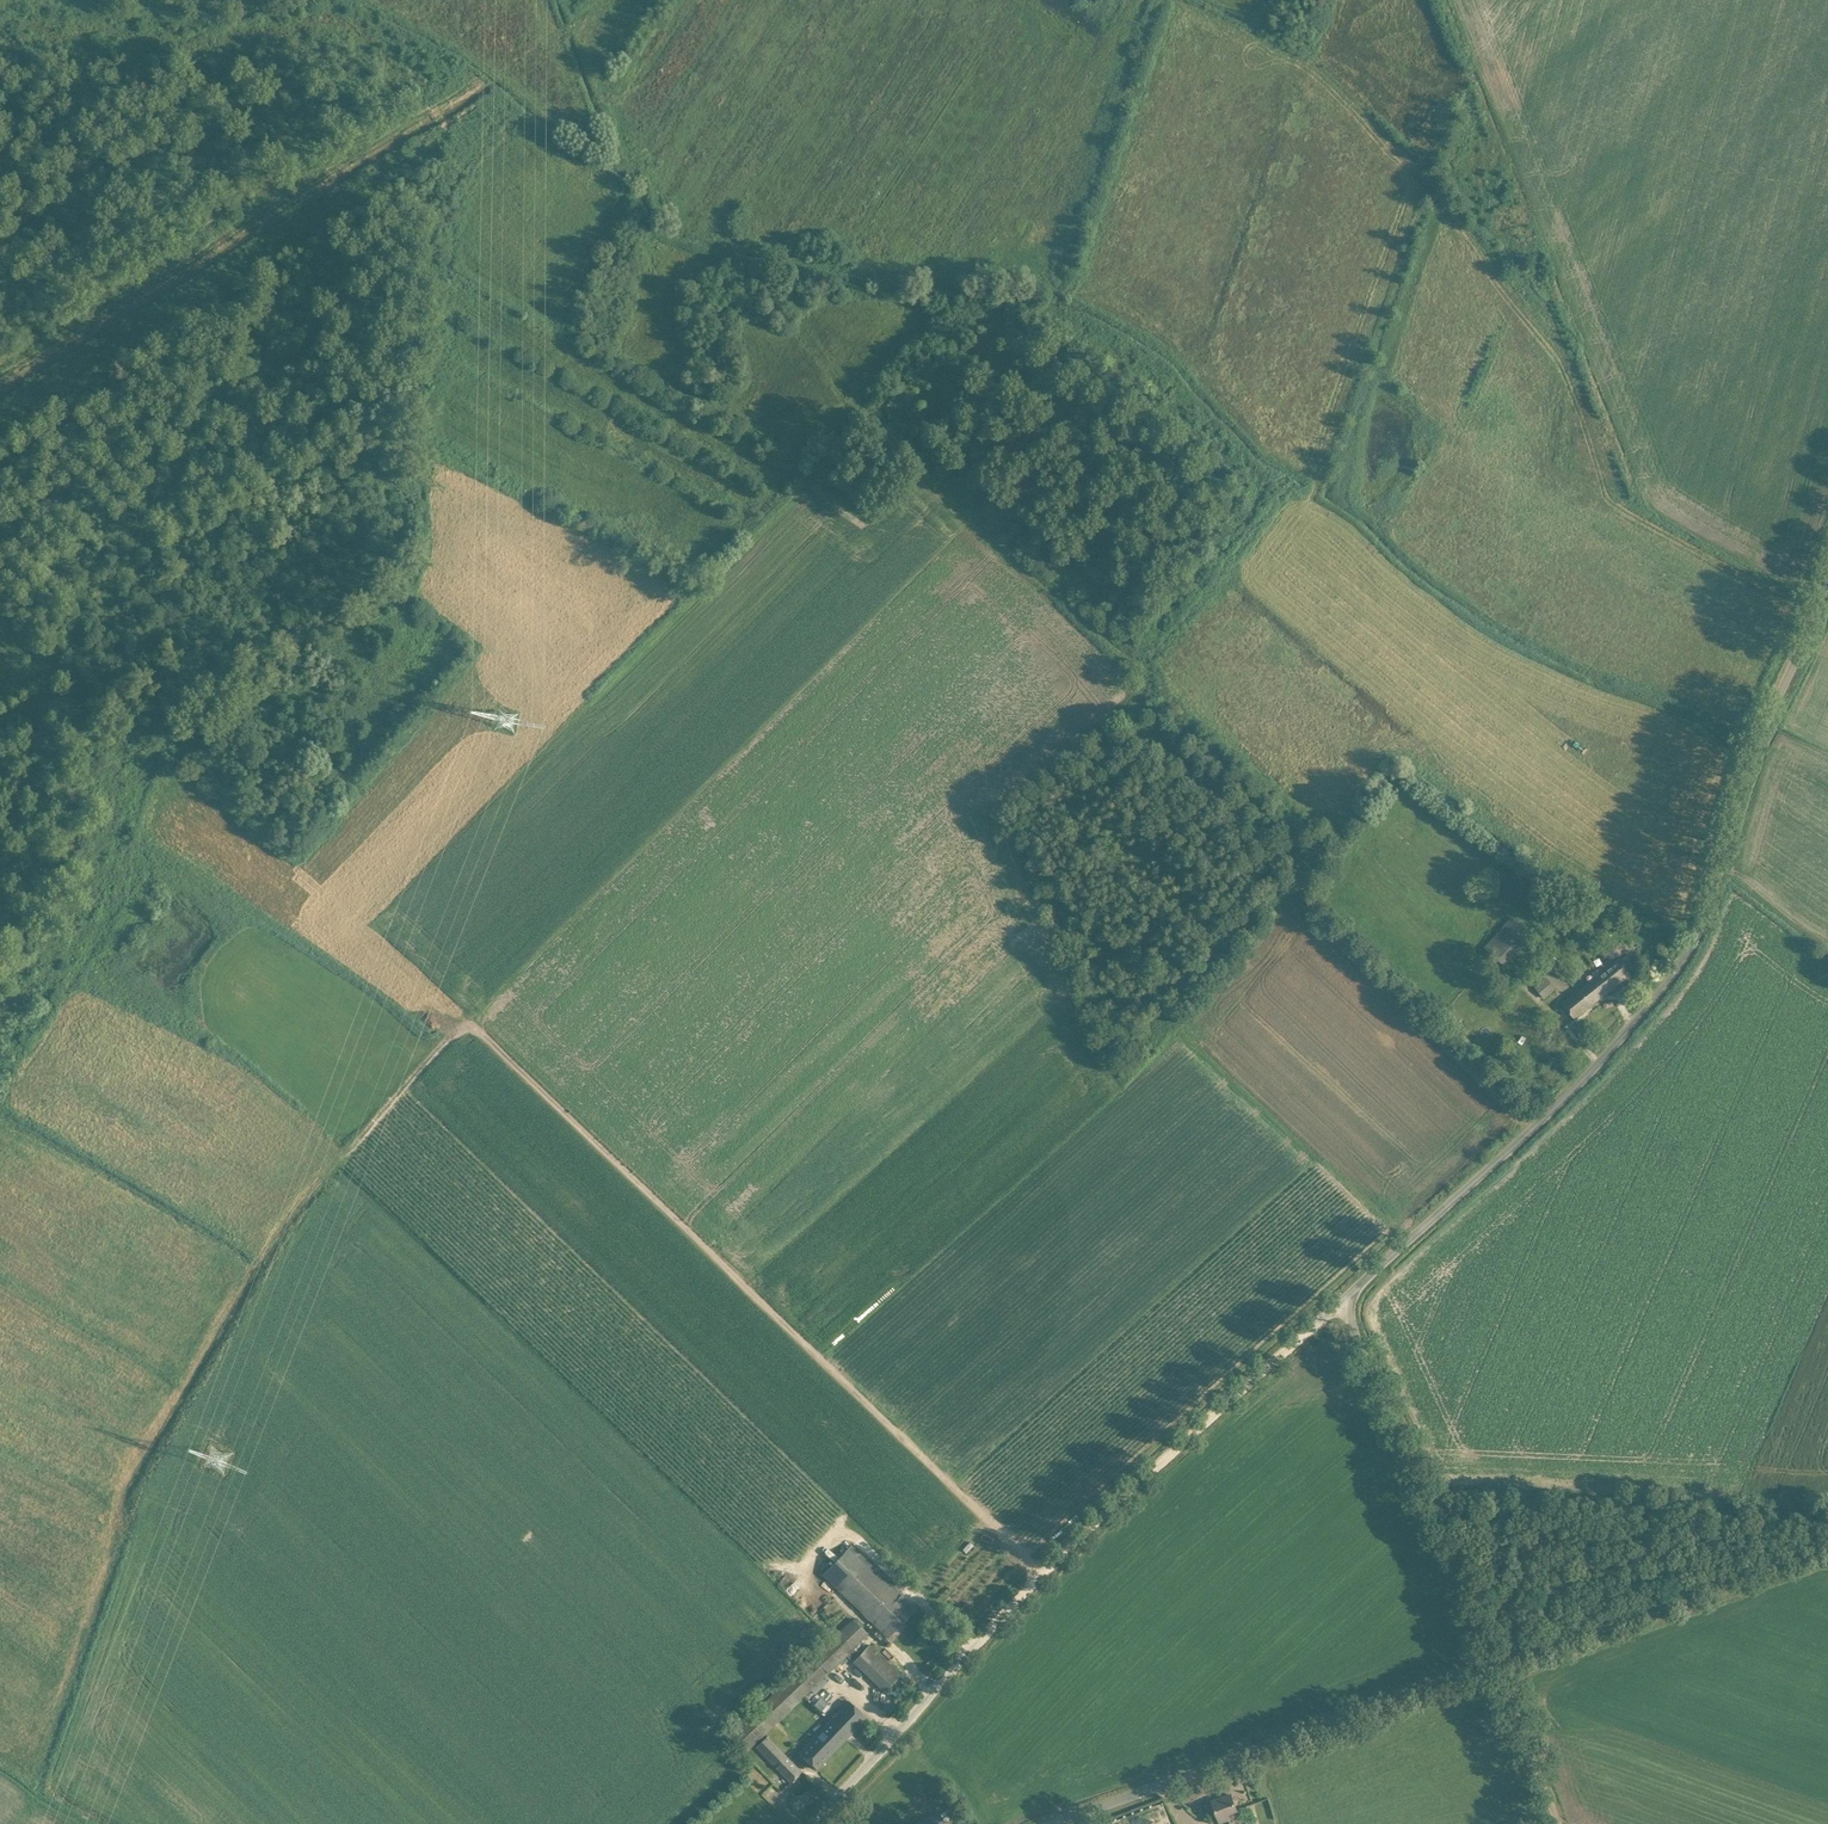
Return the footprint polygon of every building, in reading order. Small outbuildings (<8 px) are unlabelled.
[(1505,966),(1532,936),(1511,917),(1484,947),(1505,966)] [(1602,946),(1596,951),(1599,955),(1602,959),(1608,955),(1602,946)] [(1633,972),(1621,957),(1612,965),(1608,966),(1605,962),(1596,969),(1612,989),(1633,972)] [(1574,1019),(1612,989),(1596,969),(1586,978),(1589,982),(1562,1003),(1567,1010),(1574,1019)] [(1547,977),(1535,987),(1545,998),(1556,989),(1547,977)] [(888,1638),(916,1609),(908,1600),(852,1545),(822,1574),(888,1638)] [(732,1735),(730,1737),(745,1753),(747,1751),(811,1690),(813,1692),(819,1688),(816,1685),(847,1656),(852,1660),(860,1653),(855,1648),(869,1635),(853,1618),(732,1735)] [(884,1692),(901,1674),(870,1644),(854,1662),(876,1683),(884,1692)] [(817,1769),(866,1718),(858,1709),(849,1700),(800,1752),(808,1761),(817,1769)] [(763,1741),(757,1747),(783,1774),(791,1782),(801,1772),(769,1738),(770,1737),(768,1736),(763,1741)] [(1220,1823),(1231,1819),(1229,1814),(1237,1811),(1235,1806),(1231,1795),(1212,1802),(1216,1813),(1220,1823)] [(943,1823),(937,1813),(916,1823),(941,1823),(943,1823)]
